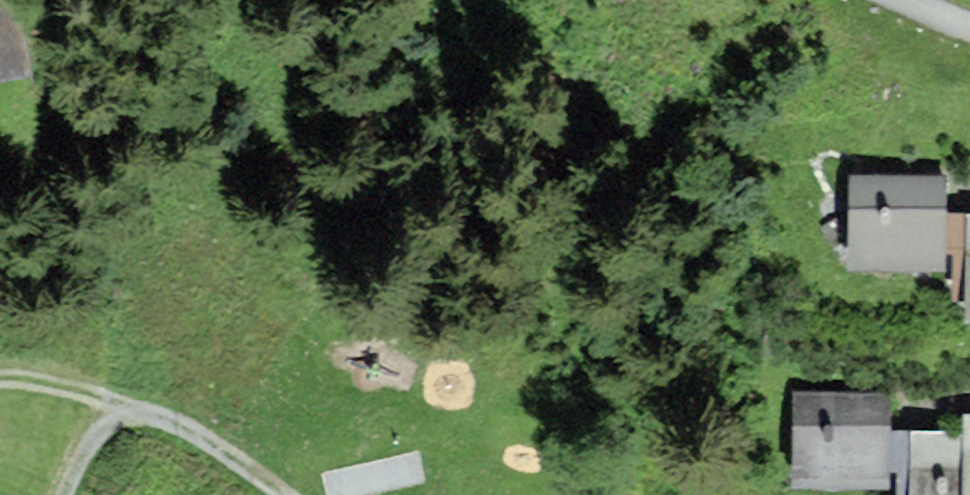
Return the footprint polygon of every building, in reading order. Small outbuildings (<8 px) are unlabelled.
[(18,63),(4,0),(0,0),(0,67),(18,63)] [(938,183),(858,181),(856,261),(936,263),(938,183)] [(882,397),(802,395),(800,475),(880,478),(882,397)] [(963,418),(963,435),(961,494),(969,494),(969,418),(963,418)] [(963,435),(914,433),(913,494),(961,494),(963,435)]
